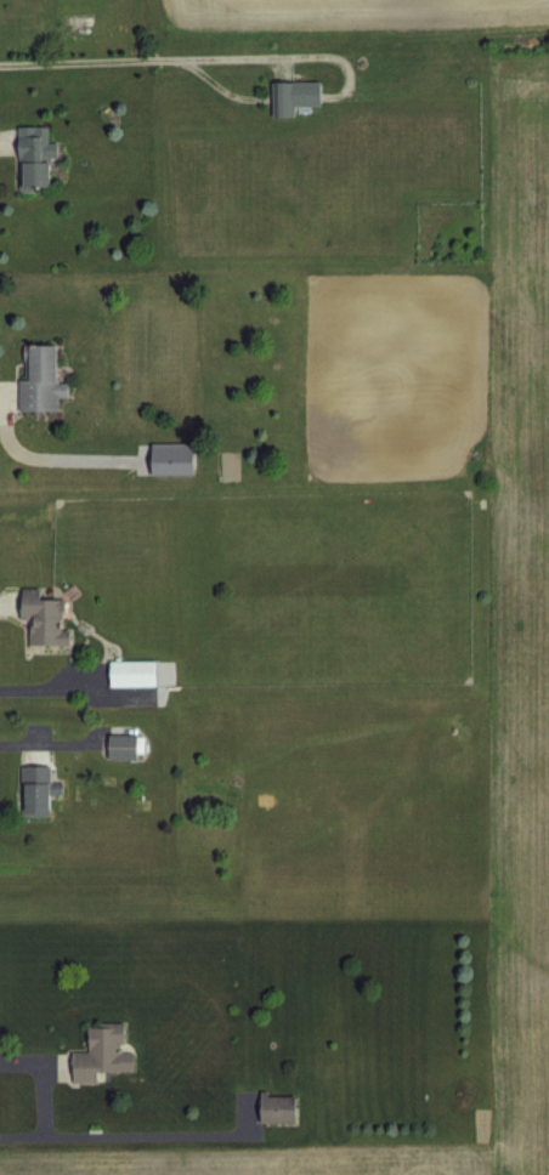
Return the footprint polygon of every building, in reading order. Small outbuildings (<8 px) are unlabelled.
[(293,115),(293,104),(318,104),(318,79),(269,79),(269,115),(293,115)] [(15,126),(16,191),(46,190),(46,158),(54,157),(54,142),(47,142),(47,126),(15,126)] [(56,409),(56,395),(66,395),(66,380),(52,380),(52,344),(21,344),(21,378),(16,378),(16,409),(56,409)] [(190,475),(190,443),(145,443),(145,475),(190,475)] [(70,645),(70,628),(61,628),(61,596),(40,596),(41,588),(16,587),(15,615),(26,615),(26,645),(70,645)] [(154,659),(106,659),(106,685),(154,685),(154,659)] [(143,759),(143,734),(104,734),(104,759),(143,759)] [(18,766),(19,816),(49,815),(49,795),(61,795),(61,781),(49,781),(49,765),(18,766)] [(123,1023),(85,1023),(85,1052),(69,1052),(69,1082),(99,1082),(99,1072),(130,1071),(130,1051),(124,1051),(123,1023)] [(294,1096),(253,1095),(253,1123),(294,1123),(294,1096)]
